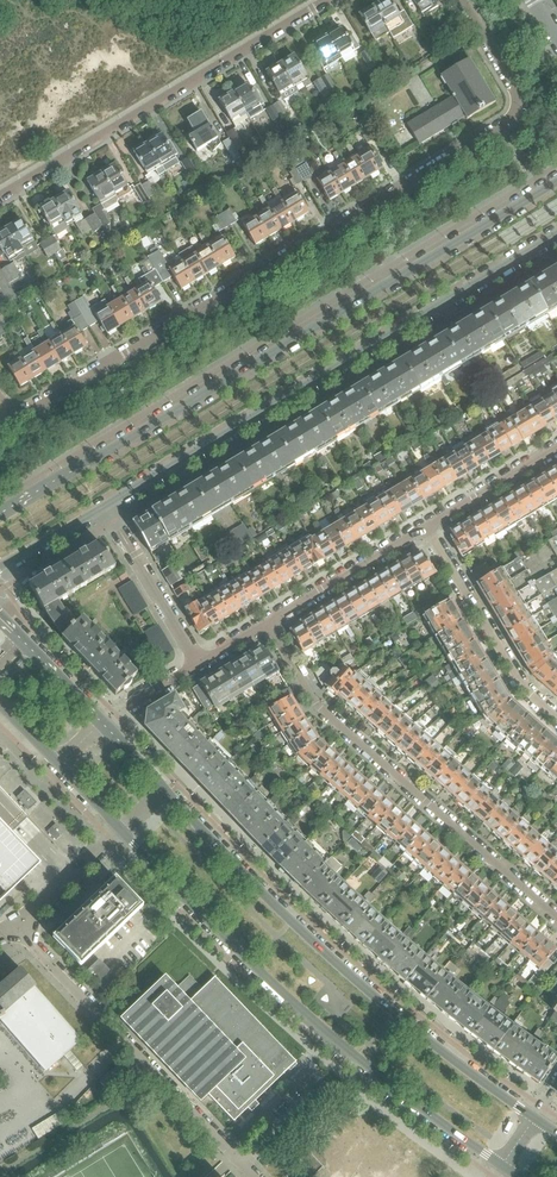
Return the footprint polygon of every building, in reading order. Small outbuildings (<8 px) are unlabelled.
[(374,8),(389,33),(393,39),(413,27),(403,12),(397,15),(389,0),(386,0),(374,8)] [(422,14),(426,11),(427,13),(438,7),(433,0),(414,0),(422,14)] [(374,8),(359,16),(374,41),(389,33),(374,8)] [(354,51),(340,28),(327,36),(341,59),(354,51)] [(341,59),(327,36),(313,44),(327,67),(341,59)] [(376,65),(367,51),(360,55),(370,70),(376,65)] [(294,56),(280,64),(294,87),(302,82),(305,87),(306,88),(311,85),(311,84),(308,79),(300,65),(297,61),(294,56)] [(495,102),(469,59),(440,76),(441,78),(440,78),(444,86),(446,85),(452,96),(451,97),(452,98),(407,125),(419,145),(456,122),(465,117),(466,120),(495,102)] [(276,66),(266,72),(280,95),(280,96),(283,101),(292,95),(298,104),(303,101),(294,87),(280,64),(276,66)] [(336,90),(327,74),(321,78),(330,94),(336,90)] [(328,90),(320,79),(313,83),(321,95),(328,90)] [(260,106),(247,84),(233,92),(246,114),(247,114),(250,119),(263,111),(260,106)] [(246,114),(233,92),(219,101),(232,123),(233,122),(235,126),(248,119),(245,115),(246,114)] [(287,113),(280,101),(273,105),(280,117),(287,113)] [(280,118),(272,106),(266,110),(273,122),(280,118)] [(213,133),(205,120),(200,112),(191,118),(191,117),(191,118),(188,120),(187,119),(187,120),(197,136),(190,141),(191,143),(191,144),(192,146),(193,145),(197,152),(206,146),(213,152),(220,144),(213,133)] [(377,137),(369,125),(363,129),(366,134),(363,136),(367,143),(377,137)] [(244,147),(233,129),(226,134),(229,139),(237,151),(244,147)] [(175,158),(167,145),(165,141),(161,135),(147,144),(161,167),(175,158)] [(244,164),(237,151),(229,139),(223,143),(237,167),(244,164)] [(161,167),(147,144),(134,152),(147,175),(161,167)] [(354,151),(349,144),(346,146),(350,154),(354,151)] [(383,169),(370,149),(356,157),(369,177),(382,169),(383,169)] [(369,177),(356,157),(343,165),(356,185),(369,177)] [(195,170),(188,158),(181,162),(188,175),(195,170)] [(313,175),(306,163),(295,170),(303,182),(313,175)] [(126,185),(114,165),(114,166),(102,173),(113,193),(126,185)] [(356,185),(343,165),(330,173),(342,193),(356,185)] [(303,182),(295,170),(289,173),(293,178),(289,180),(294,188),(303,182)] [(113,193),(102,173),(100,174),(99,172),(94,176),(94,177),(88,181),(87,181),(93,192),(100,204),(92,210),(94,214),(102,228),(103,227),(103,228),(110,224),(102,211),(117,201),(113,193)] [(342,193),(330,173),(317,181),(329,202),(329,201),(342,193)] [(156,194),(149,182),(141,186),(149,198),(156,194)] [(149,198),(141,186),(140,184),(133,188),(143,205),(150,200),(149,198)] [(78,209),(76,204),(73,201),(68,191),(66,192),(60,196),(52,201),(66,224),(72,220),(82,235),(91,230),(93,234),(102,228),(94,214),(83,221),(79,216),(80,215),(77,210),(78,209)] [(309,214),(296,193),(283,201),(295,221),(308,213),(308,214),(309,214)] [(295,221),(283,201),(279,196),(267,204),(270,209),(281,230),(295,221)] [(71,233),(66,224),(52,201),(50,202),(50,201),(44,205),(44,206),(39,209),(55,236),(66,229),(69,234),(71,233)] [(281,230),(270,209),(256,217),(268,237),(281,230)] [(239,220),(235,213),(232,215),(229,210),(222,214),(229,226),(239,220)] [(229,226),(222,214),(216,218),(219,223),(212,227),(216,232),(218,231),(219,232),(229,226)] [(268,237),(256,217),(243,226),(255,246),(255,245),(268,237)] [(37,247),(30,235),(21,220),(16,223),(16,222),(9,226),(10,226),(7,228),(25,257),(37,250),(36,248),(37,247)] [(7,228),(0,232),(0,250),(3,255),(5,255),(7,260),(10,258),(12,261),(17,262),(25,257),(7,228)] [(206,240),(201,233),(198,235),(202,242),(206,240)] [(66,258),(53,236),(46,241),(54,254),(59,262),(66,258)] [(235,258),(222,237),(209,246),(221,266),(234,258),(235,258)] [(54,254),(46,241),(39,244),(48,258),(54,254)] [(221,266),(209,246),(195,254),(207,274),(221,266)] [(194,282),(182,261),(177,264),(174,259),(165,264),(158,252),(148,258),(155,270),(162,266),(165,272),(169,270),(181,290),(194,282)] [(207,274),(195,254),(182,261),(194,282),(207,274)] [(161,302),(153,289),(163,283),(155,270),(148,258),(142,262),(145,267),(141,269),(145,276),(139,280),(142,286),(135,290),(147,310),(160,302),(160,303),(161,302)] [(25,285),(19,274),(13,264),(1,271),(13,292),(25,285)] [(72,270),(69,264),(63,268),(66,274),(72,270)] [(556,305),(556,268),(529,285),(546,312),(556,305)] [(13,292),(1,271),(0,270),(0,315),(10,309),(10,308),(19,303),(15,295),(13,292)] [(504,337),(546,312),(529,285),(488,310),(504,337)] [(30,296),(25,288),(15,295),(19,303),(30,296)] [(147,310),(135,290),(121,298),(134,318),(147,310)] [(134,318),(121,298),(108,306),(120,326),(134,318)] [(120,326),(108,306),(105,301),(88,311),(81,299),(74,303),(81,315),(87,311),(94,323),(98,320),(107,335),(107,334),(120,326)] [(459,363),(500,339),(504,337),(488,310),(443,337),(459,363)] [(87,347),(74,327),(70,321),(62,326),(61,328),(61,329),(62,331),(60,332),(61,334),(73,355),(86,347),(87,347)] [(73,355),(61,334),(48,342),(60,363),(73,355)] [(418,389),(459,363),(443,337),(401,361),(418,389)] [(47,371),(34,350),(31,345),(27,338),(23,340),(28,348),(19,354),(21,358),(33,379),(47,371)] [(60,363),(48,342),(34,350),(47,371),(60,363)] [(553,353),(545,358),(546,359),(548,363),(549,362),(556,358),(553,353)] [(33,379),(21,358),(7,366),(20,387),(33,379)] [(397,401),(418,389),(401,361),(359,387),(376,414),(395,402),(398,407),(399,406),(397,401)] [(498,365),(490,369),(495,378),(502,373),(498,365)] [(449,384),(444,377),(440,379),(445,386),(449,384)] [(500,383),(497,378),(496,378),(491,381),(499,393),(504,390),(501,385),(500,383)] [(334,439),(376,414),(359,387),(318,412),(334,439)] [(553,394),(551,390),(547,392),(549,396),(543,400),(555,421),(556,419),(556,400),(553,394)] [(555,421),(543,400),(538,393),(528,400),(532,406),(531,407),(544,427),(555,421)] [(544,427),(531,407),(520,413),(533,434),(544,427)] [(334,439),(318,412),(276,437),(293,464),(334,439)] [(406,418),(402,412),(396,415),(400,421),(406,418)] [(498,420),(495,413),(489,412),(491,413),(496,422),(498,420)] [(533,434),(520,413),(509,420),(522,441),(533,434)] [(522,441),(509,420),(498,426),(510,447),(522,441)] [(510,447),(498,426),(498,427),(495,422),(485,428),(487,433),(499,454),(510,447)] [(432,431),(427,423),(417,430),(421,437),(432,431)] [(499,454),(487,433),(476,440),(488,461),(499,454)] [(293,464),(276,437),(235,462),(251,489),(280,472),(282,477),(283,476),(285,476),(288,475),(291,473),(293,471),(295,469),(296,469),(293,464)] [(488,461),(476,440),(465,446),(478,467),(488,461)] [(478,467),(465,446),(465,447),(462,442),(452,448),(454,453),(466,474),(478,467)] [(386,459),(382,452),(373,457),(377,464),(386,459)] [(466,474),(454,453),(443,460),(456,480),(466,474)] [(456,480),(443,460),(432,466),(444,487),(456,480)] [(209,514),(251,489),(235,462),(193,487),(209,514)] [(444,487),(432,466),(421,472),(433,494),(444,487)] [(555,470),(551,472),(549,471),(546,473),(545,476),(549,483),(552,484),(553,487),(553,489),(556,496),(556,473),(555,470)] [(433,494),(421,472),(410,479),(422,500),(433,494)] [(553,489),(553,487),(552,484),(549,483),(545,476),(541,478),(538,478),(535,480),(534,482),(539,490),(541,490),(542,493),(542,495),(547,504),(556,498),(556,496),(553,489)] [(422,500),(410,479),(399,486),(411,507),(422,500)] [(547,504),(542,495),(542,493),(541,490),(539,490),(534,482),(530,485),(528,484),(524,486),(524,489),(537,511),(547,504)] [(400,514),(388,492),(386,489),(383,484),(380,485),(383,490),(383,495),(377,499),(389,520),(400,514)] [(411,507),(399,486),(393,490),(390,486),(386,488),(383,484),(386,489),(388,492),(400,514),(411,507)] [(168,539),(209,514),(193,487),(152,512),(168,539)] [(537,511),(524,489),(523,489),(521,488),(517,491),(517,493),(513,495),(518,503),(517,505),(519,507),(521,508),(526,517),(537,511)] [(340,497),(337,491),(330,495),(333,501),(340,497)] [(389,520),(377,499),(371,502),(367,499),(363,493),(360,495),(361,497),(364,502),(366,506),(378,527),(389,520)] [(517,523),(526,517),(521,508),(519,507),(517,505),(518,503),(513,495),(512,496),(510,495),(506,497),(506,499),(503,501),(507,509),(507,511),(509,514),(510,514),(516,523),(526,541),(528,539),(524,533),(525,532),(521,526),(519,527),(517,523)] [(315,510),(322,506),(319,501),(307,508),(309,511),(314,508),(315,510)] [(516,523),(510,514),(509,514),(507,511),(507,509),(503,501),(502,502),(499,501),(496,503),(495,506),(492,508),(497,515),(496,517),(498,520),(500,520),(505,530),(516,523)] [(300,508),(296,502),(290,506),(294,512),(300,508)] [(378,527),(366,506),(355,512),(367,533),(378,527)] [(505,530),(500,520),(498,520),(496,517),(497,515),(492,508),(491,508),(489,508),(485,510),(485,512),(482,514),(486,522),(486,523),(487,527),(489,527),(495,536),(505,530)] [(356,540),(344,519),(345,518),(342,514),(338,509),(334,511),(340,521),(333,525),(345,547),(356,540)] [(168,539),(152,512),(145,516),(144,513),(132,520),(133,523),(132,523),(151,553),(159,548),(157,546),(168,539)] [(367,533),(355,512),(345,518),(344,519),(356,540),(367,533)] [(495,536),(489,527),(487,527),(486,523),(486,522),(482,514),(480,515),(478,514),(474,516),(474,519),(471,521),(475,528),(475,530),(477,533),(478,533),(483,543),(495,536)] [(483,543),(478,533),(477,533),(475,530),(475,528),(471,521),(470,521),(467,520),(464,523),(463,525),(460,527),(465,534),(464,537),(466,539),(468,540),(473,549),(483,543)] [(282,524),(276,528),(278,532),(285,528),(282,524)] [(345,547),(333,525),(321,532),(334,553),(345,547)] [(473,549),(468,540),(466,539),(464,537),(465,534),(460,527),(459,528),(457,527),(452,530),(452,532),(451,532),(453,535),(450,536),(454,542),(453,542),(462,557),(474,550),(473,549)] [(252,528),(248,530),(247,530),(252,538),(256,535),(252,528)] [(268,538),(275,533),(272,529),(265,533),(268,538)] [(232,550),(252,538),(247,530),(227,541),(232,550)] [(334,553),(321,532),(311,539),(323,560),(334,553)] [(260,542),(268,538),(265,533),(258,538),(260,542)] [(554,537),(547,541),(548,542),(551,547),(555,554),(556,553),(556,541),(554,537)] [(323,560),(311,539),(310,538),(300,544),(303,550),(303,553),(305,556),(307,556),(313,566),(323,560)] [(115,568),(100,542),(64,564),(79,589),(103,575),(107,581),(110,579),(107,573),(115,568)] [(313,566),(307,556),(305,556),(303,553),(303,550),(300,544),(289,550),(293,557),(293,559),(295,562),(296,562),(302,571),(306,569),(308,569),(313,566)] [(526,554),(523,548),(518,552),(521,557),(526,554)] [(302,571),(296,562),(295,562),(293,559),(293,557),(289,550),(279,556),(283,562),(283,565),(285,567),(287,568),(292,577),(296,575),(297,575),(301,573),(301,572),(302,571)] [(435,573),(427,559),(426,560),(422,554),(420,553),(414,556),(413,554),(408,557),(421,578),(423,581),(435,573)] [(512,555),(506,558),(510,564),(516,561),(512,555)] [(292,577),(287,568),(285,567),(283,565),(283,562),(279,556),(269,562),(273,569),(273,571),(274,574),(276,574),(282,583),(285,581),(287,582),(290,580),(291,578),(292,577)] [(421,578),(408,557),(408,558),(406,557),(403,559),(402,561),(398,563),(411,585),(421,578)] [(485,595),(526,571),(519,559),(516,561),(510,564),(503,568),(478,584),(485,595)] [(282,583),(276,574),(274,574),(273,571),(273,569),(269,562),(258,568),(262,575),(262,578),(264,581),(266,581),(271,590),(275,587),(277,588),(280,586),(280,584),(282,583)] [(411,585),(398,563),(397,564),(395,564),(392,566),(392,567),(387,570),(400,591),(411,585)] [(478,584),(503,568),(500,563),(497,565),(496,563),(495,565),(486,570),(474,577),(478,584)] [(72,594),(79,589),(64,564),(28,585),(44,611),(44,610),(58,602),(68,596),(71,602),(74,601),(75,600),(72,594)] [(179,571),(175,564),(162,572),(166,579),(175,573),(179,571)] [(474,577),(486,570),(483,565),(471,572),(474,577)] [(271,590),(266,581),(264,581),(262,578),(262,575),(258,568),(248,575),(252,582),(252,584),(254,587),(256,587),(261,596),(265,593),(266,594),(270,592),(270,590),(271,590)] [(548,574),(534,582),(492,608),(500,621),(541,597),(553,590),(556,587),(556,569),(548,574)] [(400,591),(387,570),(386,571),(384,570),(381,572),(381,574),(377,576),(390,598),(400,591)] [(492,608),(534,582),(533,581),(533,582),(532,580),(531,581),(526,571),(485,595),(492,608)] [(180,581),(177,575),(175,573),(166,579),(170,586),(180,581)] [(261,596),(256,587),(254,587),(252,584),(252,582),(248,575),(238,581),(242,588),(242,590),(244,593),(246,593),(251,602),(255,600),(256,600),(259,598),(260,596),(261,596)] [(390,598),(377,576),(375,577),(374,577),(370,579),(370,580),(366,583),(379,604),(390,598)] [(122,596),(135,588),(131,581),(118,589),(122,596)] [(251,602),(246,593),(244,593),(242,590),(242,588),(238,581),(228,587),(232,594),(231,596),(233,599),(235,599),(240,608),(244,606),(246,606),(249,604),(250,603),(251,602)] [(191,590),(186,582),(184,584),(173,591),(177,597),(182,594),(188,590),(189,591),(191,590)] [(379,604),(366,583),(364,584),(363,583),(360,585),(359,587),(355,589),(368,611),(379,604)] [(240,608),(235,599),(233,599),(231,596),(232,594),(228,587),(217,593),(222,600),(221,602),(223,605),(224,605),(230,614),(234,612),(236,612),(239,610),(239,609),(240,608)] [(126,602),(139,594),(135,588),(122,596),(126,602)] [(368,611),(355,589),(350,592),(348,592),(345,594),(345,595),(344,596),(357,617),(368,611)] [(230,614),(224,605),(223,605),(221,602),(222,600),(217,593),(207,599),(211,607),(211,609),(213,612),(214,612),(220,621),(224,618),(225,619),(229,617),(229,615),(230,614)] [(439,607),(451,600),(447,593),(434,600),(439,607)] [(130,609),(143,601),(139,594),(126,602),(130,609)] [(357,617),(344,596),(339,599),(338,598),(334,600),(334,602),(333,602),(346,624),(357,617)] [(548,609),(548,608),(556,602),(556,598),(546,604),(541,597),(500,621),(507,633),(548,609)] [(220,621),(214,612),(213,612),(211,609),(211,607),(207,599),(197,605),(201,613),(200,615),(202,618),(204,618),(209,627),(213,624),(215,625),(218,623),(219,621),(220,621)] [(461,620),(454,607),(455,605),(451,600),(439,607),(422,618),(433,637),(461,620)] [(134,616),(147,608),(143,601),(130,609),(134,616)] [(70,620),(64,611),(58,602),(44,610),(49,618),(56,627),(64,636),(75,625),(70,620)] [(346,624),(333,602),(328,605),(327,605),(324,607),(323,608),(321,609),(335,631),(346,624)] [(555,620),(556,619),(556,602),(548,608),(548,609),(507,633),(514,645),(555,620)] [(209,627),(204,618),(202,618),(200,615),(201,613),(197,605),(196,606),(195,604),(185,610),(199,633),(203,631),(205,631),(208,629),(209,627)] [(434,609),(431,604),(424,607),(428,613),(434,609)] [(335,631),(321,609),(318,612),(316,611),(313,613),(312,615),(310,616),(324,638),(335,631)] [(379,623),(376,617),(375,617),(374,615),(371,617),(376,625),(379,623)] [(324,638),(310,616),(307,618),(305,618),(302,620),(302,621),(299,623),(313,644),(324,638)] [(112,648),(97,633),(92,628),(97,623),(94,620),(89,625),(83,618),(75,625),(64,636),(61,638),(62,639),(90,668),(112,648)] [(555,620),(514,645),(529,670),(556,653),(556,624),(555,621),(556,619),(555,620)] [(475,639),(472,634),(469,633),(461,620),(433,637),(445,657),(475,639)] [(401,629),(397,622),(393,625),(397,631),(401,629)] [(314,646),(313,644),(299,623),(296,624),(298,626),(292,630),(291,632),(295,639),(294,639),(302,653),(314,646)] [(148,639),(162,632),(158,625),(144,633),(148,639)] [(354,637),(349,628),(345,630),(350,639),(354,637)] [(152,646),(166,638),(162,632),(148,639),(152,646)] [(156,652),(169,644),(166,638),(152,646),(156,652)] [(485,660),(478,647),(478,645),(475,639),(445,657),(457,677),(485,660)] [(431,645),(429,641),(422,645),(425,649),(431,645)] [(160,659),(173,651),(169,644),(156,652),(160,659)] [(137,675),(126,663),(121,658),(126,653),(123,650),(118,655),(112,648),(90,668),(115,694),(115,695),(122,689),(123,690),(128,687),(132,682),(130,681),(137,675)] [(279,673),(266,652),(263,654),(260,648),(250,654),(266,681),(279,673)] [(529,670),(533,675),(556,697),(556,653),(529,670)] [(266,681),(250,654),(246,656),(245,654),(236,659),(253,686),(264,679),(265,681),(266,681)] [(353,659),(350,654),(339,661),(342,667),(343,666),(342,665),(346,663),(353,659)] [(408,666),(402,657),(398,659),(405,669),(408,666)] [(253,686),(236,659),(228,664),(230,666),(225,668),(241,694),(253,686)] [(342,667),(339,661),(338,660),(328,666),(332,673),(342,667)] [(499,679),(495,673),(493,673),(485,660),(457,677),(469,697),(499,679)] [(332,673),(328,666),(327,664),(314,672),(319,681),(332,673)] [(342,686),(352,674),(343,666),(342,667),(332,673),(319,681),(323,686),(324,687),(323,688),(327,692),(328,692),(334,697),(336,695),(343,687),(342,686)] [(241,694),(225,668),(221,671),(220,669),(212,674),(228,701),(241,694)] [(351,694),(368,676),(360,669),(355,671),(354,673),(352,674),(342,686),(343,687),(336,695),(345,704),(353,695),(351,694)] [(228,701),(212,674),(204,679),(205,681),(201,683),(201,684),(214,707),(215,709),(228,701)] [(440,685),(433,675),(424,682),(431,692),(440,685)] [(361,703),(373,690),(368,686),(372,681),(369,678),(368,676),(351,694),(353,695),(345,704),(355,712),(363,704),(361,703)] [(509,700),(502,687),(502,685),(499,679),(469,697),(482,718),(509,700)] [(371,711),(382,699),(377,694),(381,690),(387,684),(385,682),(375,689),(373,691),(373,690),(361,703),(363,704),(355,712),(365,721),(372,713),(371,711)] [(214,707),(201,684),(193,688),(193,689),(194,690),(204,708),(206,712),(214,707)] [(290,696),(292,695),(288,688),(283,691),(274,696),(279,703),(290,696)] [(411,694),(410,694),(407,690),(401,694),(404,699),(411,694)] [(290,711),(297,707),(298,707),(298,705),(295,701),(294,700),(293,701),(290,696),(279,703),(267,710),(269,714),(271,713),(276,721),(284,715),(285,713),(288,711),(290,711)] [(163,746),(188,721),(179,712),(182,710),(174,697),(148,712),(148,714),(144,714),(142,717),(141,721),(143,724),(146,725),(146,727),(158,739),(158,741),(163,746)] [(381,720),(392,707),(382,699),(371,711),(372,713),(365,721),(375,730),(382,721),(381,720)] [(450,706),(447,700),(442,703),(445,709),(450,706)] [(505,740),(528,714),(523,709),(520,710),(509,700),(482,718),(483,721),(505,740)] [(297,722),(303,718),(304,718),(304,716),(302,712),(300,711),(299,712),(297,707),(290,711),(288,711),(285,713),(284,715),(276,721),(274,722),(276,726),(278,725),(282,732),(291,726),(292,724),(295,722),(297,722)] [(391,729),(402,716),(392,707),(381,720),(382,721),(375,730),(384,738),(392,730),(391,729)] [(200,712),(193,718),(197,722),(204,716),(200,712)] [(522,755),(544,730),(533,720),(533,718),(528,714),(505,740),(522,755)] [(400,737),(412,725),(402,716),(391,729),(392,730),(384,738),(394,747),(402,738),(400,737)] [(304,733),(310,729),(311,728),(311,726),(309,723),(307,722),(306,722),(303,718),(297,722),(295,722),(292,724),(291,726),(282,732),(290,744),(299,737),(299,735),(302,733),(304,733)] [(182,766),(208,741),(188,721),(163,746),(168,751),(170,751),(177,759),(177,761),(182,766)] [(411,746),(426,729),(417,721),(414,723),(413,725),(412,725),(400,737),(402,738),(394,747),(404,756),(412,747),(411,746)] [(256,732),(251,723),(249,725),(247,722),(242,725),(245,729),(247,728),(251,735),(256,732)] [(297,754),(318,740),(317,739),(318,739),(318,737),(316,733),(314,732),(313,733),(310,729),(304,733),(302,733),(299,735),(299,737),(290,744),(289,745),(291,749),(293,748),(297,754)] [(420,755),(432,742),(422,734),(426,730),(426,729),(411,746),(412,747),(404,756),(414,765),(422,756),(420,755)] [(556,750),(556,740),(555,740),(544,730),(522,755),(539,770),(556,750)] [(457,740),(462,733),(459,731),(454,737),(457,740)] [(220,732),(213,738),(217,743),(224,736),(223,734),(220,732)] [(429,763),(441,750),(436,746),(440,741),(439,741),(444,735),(441,733),(432,742),(420,755),(422,756),(414,765),(423,773),(431,764),(429,763)] [(271,744),(268,740),(267,740),(260,744),(264,748),(271,744)] [(317,756),(320,753),(322,753),(327,748),(327,747),(327,745),(323,742),(321,742),(318,740),(297,754),(298,754),(310,765),(309,767),(317,759),(317,756)] [(201,787),(227,762),(208,741),(182,766),(187,771),(189,772),(196,779),(196,781),(201,787)] [(439,771),(455,754),(446,746),(442,751),(441,750),(429,763),(431,764),(423,773),(433,781),(441,773),(439,771)] [(332,761),(336,756),(337,755),(336,753),(333,750),(331,750),(330,751),(327,748),(322,753),(320,753),(317,756),(317,759),(309,767),(312,770),(314,768),(320,774),(327,767),(326,764),(329,761),(332,761)] [(556,785),(556,750),(539,770),(556,786),(556,785)] [(235,763),(241,758),(237,754),(231,759),(235,763)] [(449,780),(463,766),(453,757),(455,755),(455,754),(439,771),(441,773),(433,781),(443,790),(451,782),(449,780)] [(341,770),(346,765),(346,764),(346,762),(342,759),(340,758),(340,759),(336,756),(332,761),(329,761),(326,764),(327,767),(320,774),(318,775),(319,776),(316,779),(320,782),(323,779),(329,784),(325,788),(336,775),(336,773),(339,770),(341,770)] [(506,773),(514,764),(514,762),(511,759),(508,759),(500,767),(506,773)] [(221,807),(247,782),(227,762),(201,787),(206,792),(208,792),(216,799),(216,801),(221,807)] [(492,762),(487,768),(492,772),(497,767),(492,762)] [(517,762),(508,772),(514,777),(523,767),(517,762)] [(346,782),(349,779),(351,778),(356,773),(355,773),(356,772),(355,770),(352,767),(350,767),(349,768),(346,765),(341,770),(339,770),(336,773),(336,775),(325,788),(329,791),(333,786),(336,788),(339,791),(340,791),(346,784),(346,782)] [(459,789),(470,776),(461,768),(463,766),(449,780),(451,782),(443,790),(453,799),(460,790),(459,789)] [(499,775),(503,770),(498,766),(494,771),(499,775)] [(360,787),(365,781),(366,780),(365,778),(362,776),(360,775),(359,776),(356,773),(351,778),(349,779),(346,782),(346,784),(340,791),(339,791),(338,792),(341,795),(342,793),(348,799),(349,800),(355,792),(355,790),(358,787),(360,787)] [(469,797),(482,783),(473,775),(471,777),(470,776),(459,789),(460,790),(453,799),(462,807),(470,799),(469,797)] [(370,795),(375,790),(374,790),(375,789),(374,787),(371,784),(369,784),(368,784),(365,781),(360,787),(358,787),(355,790),(355,792),(349,800),(348,799),(347,801),(351,803),(352,802),(358,807),(358,808),(365,801),(365,799),(368,795),(370,795)] [(478,806),(494,789),(485,781),(482,783),(469,797),(470,799),(462,807),(472,816),(480,808),(478,806)] [(240,827),(266,802),(247,782),(221,807),(226,812),(228,812),(235,820),(235,822),(240,827)] [(488,815),(499,802),(494,797),(498,793),(494,789),(478,806),(480,808),(472,816),(482,825),(490,816),(488,815)] [(24,790),(16,798),(24,806),(23,808),(24,810),(26,808),(29,810),(36,803),(24,790)] [(374,807),(377,803),(379,803),(384,798),(384,797),(384,795),(381,792),(379,792),(378,793),(375,790),(370,795),(368,795),(365,799),(365,801),(358,808),(358,807),(357,809),(367,818),(374,809),(374,807)] [(541,803),(547,796),(544,792),(537,800),(541,803)] [(545,807),(551,799),(547,796),(541,803),(545,807)] [(384,815),(387,812),(389,812),(394,807),(393,806),(394,806),(393,804),(390,801),(388,800),(387,801),(384,798),(379,803),(377,803),(374,807),(374,809),(367,818),(369,820),(371,819),(377,824),(375,825),(376,826),(384,818),(384,815)] [(260,847),(286,822),(266,802),(240,827),(245,832),(247,832),(255,840),(255,842),(260,847)] [(498,823),(509,811),(499,802),(488,815),(490,816),(482,825),(492,833),(500,825),(498,823)] [(398,821),(403,815),(404,814),(403,812),(400,809),(398,809),(397,810),(394,807),(389,812),(387,812),(384,815),(384,818),(376,826),(379,828),(380,827),(386,833),(387,834),(394,826),(393,824),(396,820),(398,821)] [(508,832),(519,820),(509,811),(498,823),(500,825),(492,833),(502,842),(508,835),(510,833),(508,832)] [(295,825),(300,819),(295,814),(290,820),(295,825)] [(408,828),(412,823),(413,822),(412,821),(409,818),(407,817),(406,818),(403,815),(398,821),(396,820),(393,824),(394,826),(387,834),(389,835),(396,841),(401,836),(403,834),(402,832),(405,828),(408,828)] [(537,828),(543,821),(539,818),(533,824),(537,828)] [(523,835),(529,828),(519,820),(508,832),(510,833),(508,835),(502,842),(512,851),(519,843),(518,841),(523,835)] [(40,863),(11,832),(10,831),(0,821),(0,901),(40,863)] [(279,867),(305,842),(286,822),(260,847),(265,852),(267,852),(274,860),(274,862),(279,867)] [(417,837),(422,832),(423,831),(422,829),(419,826),(417,826),(416,826),(412,823),(408,828),(405,828),(402,832),(403,834),(401,836),(396,841),(394,843),(398,846),(399,844),(405,850),(406,850),(412,843),(412,841),(415,838),(417,837)] [(55,826),(53,828),(52,827),(48,832),(56,840),(60,836),(60,835),(62,833),(55,826)] [(528,850),(539,837),(529,828),(523,835),(518,841),(519,843),(512,851),(522,860),(530,851),(528,850)] [(421,849),(425,845),(427,845),(432,840),(431,840),(432,839),(431,837),(428,834),(426,834),(425,835),(422,832),(417,837),(415,838),(412,841),(412,843),(406,850),(405,850),(402,854),(411,862),(414,860),(422,851),(421,849)] [(538,859),(549,846),(543,841),(547,837),(543,833),(539,837),(528,850),(530,851),(522,860),(532,868),(539,860),(538,859)] [(361,846),(353,839),(346,846),(354,853),(361,846)] [(436,854),(441,849),(441,848),(442,848),(441,846),(438,843),(436,842),(435,843),(432,840),(427,845),(425,845),(421,849),(422,851),(414,860),(417,862),(418,861),(425,867),(431,859),(431,857),(434,854),(436,854)] [(299,887),(324,861),(305,842),(279,867),(284,872),(286,873),(294,880),(294,882),(299,887)] [(556,855),(556,853),(552,849),(556,845),(552,842),(549,846),(538,859),(539,860),(532,868),(541,877),(548,868),(547,867),(556,855)] [(440,865),(443,862),(446,862),(451,857),(450,857),(451,856),(450,854),(447,851),(445,851),(444,852),(441,849),(436,854),(434,854),(431,857),(431,859),(425,867),(423,868),(427,871),(428,870),(434,875),(441,868),(440,865)] [(556,875),(556,855),(547,867),(548,868),(541,877),(550,885),(556,877),(556,875)] [(340,887),(334,881),(336,879),(333,877),(341,868),(341,867),(331,857),(326,863),(324,861),(299,887),(304,892),(307,892),(315,900),(314,901),(320,907),(340,887)] [(450,874),(453,870),(455,870),(460,866),(460,865),(461,865),(460,863),(457,860),(455,859),(454,860),(451,857),(446,862),(443,862),(440,865),(441,868),(434,875),(433,876),(436,879),(437,878),(443,883),(444,884),(450,876),(450,874)] [(459,882),(462,879),(465,879),(469,874),(470,873),(469,871),(466,868),(464,868),(463,869),(460,866),(455,870),(453,870),(450,874),(450,876),(444,884),(443,883),(442,885),(445,887),(447,886),(453,892),(460,884),(459,882)] [(378,884),(387,874),(380,867),(370,877),(378,884)] [(475,888),(480,883),(479,882),(480,881),(479,880),(476,877),(474,876),(473,877),(469,874),(465,879),(462,879),(459,882),(460,884),(453,892),(452,893),(455,896),(457,895),(463,901),(470,894),(470,891),(473,888),(475,888)] [(140,905),(130,896),(129,897),(125,892),(126,891),(117,881),(116,882),(115,881),(105,891),(103,889),(95,897),(111,914),(119,906),(129,917),(139,907),(138,906),(140,905)] [(479,899),(481,896),(484,896),(488,891),(489,890),(489,888),(485,885),(483,885),(483,886),(480,883),(475,888),(473,888),(470,891),(470,894),(463,901),(462,902),(466,905),(467,904),(472,909),(479,902),(479,899)] [(374,897),(382,889),(379,886),(371,894),(366,900),(369,902),(374,897)] [(420,891),(414,886),(410,890),(416,895),(420,891)] [(341,926),(360,906),(355,901),(357,898),(348,891),(346,893),(343,890),(340,887),(320,907),(327,914),(328,913),(335,919),(334,920),(341,926)] [(366,900),(371,894),(368,891),(363,897),(366,900)] [(494,904),(498,899),(499,898),(498,896),(495,893),(493,893),(492,894),(488,891),(484,896),(481,896),(479,899),(479,902),(472,909),(471,910),(475,913),(476,912),(482,917),(488,910),(488,907),(491,904),(494,904)] [(98,950),(123,926),(121,924),(129,917),(119,906),(111,914),(95,897),(64,927),(65,929),(56,938),(57,938),(56,940),(65,949),(66,948),(67,949),(71,953),(69,954),(79,964),(80,963),(81,963),(96,948),(98,950)] [(503,913),(507,907),(508,907),(508,905),(504,902),(502,901),(502,902),(498,899),(494,904),(491,904),(488,907),(488,910),(482,917),(481,919),(484,922),(485,921),(491,926),(498,918),(497,916),(500,913),(503,913)] [(362,945),(381,924),(375,919),(377,917),(369,910),(367,912),(360,906),(341,926),(348,933),(349,932),(356,938),(355,939),(362,945)] [(512,921),(517,916),(518,915),(517,913),(514,910),(512,910),(511,911),(507,907),(503,913),(500,913),(497,916),(498,918),(491,926),(490,927),(494,930),(495,929),(500,934),(507,927),(507,924),(510,921),(512,921)] [(517,933),(520,930),(522,929),(527,924),(527,923),(527,922),(523,919),(521,918),(521,919),(517,916),(512,921),(510,921),(507,924),(507,927),(500,934),(500,935),(503,938),(502,939),(508,944),(509,944),(517,935),(517,933)] [(459,932),(466,924),(462,921),(456,929),(459,932)] [(474,932),(480,925),(477,923),(472,929),(474,932)] [(383,964),(401,942),(394,936),(396,934),(389,927),(387,930),(381,924),(362,945),(369,951),(370,950),(377,956),(376,957),(383,964)] [(532,938),(536,933),(537,932),(536,930),(533,927),(531,927),(530,928),(527,924),(522,929),(520,930),(517,933),(517,935),(509,944),(513,947),(514,945),(520,951),(527,944),(526,941),(529,938),(532,938)] [(410,938),(419,928),(416,925),(412,930),(407,936),(410,938)] [(407,936),(412,930),(409,927),(404,933),(407,936)] [(541,947),(546,941),(546,940),(546,938),(542,935),(540,935),(540,936),(536,933),(532,938),(529,938),(526,941),(527,944),(520,951),(519,952),(522,955),(523,954),(529,960),(536,952),(536,950),(539,947),(541,947)] [(556,948),(552,944),(549,943),(549,944),(546,941),(541,947),(539,947),(536,950),(536,952),(529,960),(528,961),(532,964),(533,963),(539,968),(540,968),(542,965),(544,963),(547,960),(556,948)] [(404,982),(422,960),(416,955),(418,952),(410,946),(408,948),(401,942),(383,964),(390,970),(391,969),(398,975),(397,976),(404,982)] [(488,955),(495,947),(492,944),(485,953),(488,955)] [(552,965),(553,965),(556,960),(556,948),(547,960),(552,965)] [(507,966),(497,958),(494,962),(504,969),(507,966)] [(120,982),(99,960),(86,972),(107,995),(120,982)] [(426,1000),(443,978),(438,973),(439,970),(431,964),(429,966),(422,960),(404,982),(411,988),(412,987),(419,993),(419,994),(426,1000)] [(46,1072),(81,1040),(34,987),(35,986),(20,969),(0,986),(0,1020),(46,1072)] [(528,982),(518,973),(514,977),(524,986),(528,982)] [(295,1062),(215,978),(215,977),(202,989),(189,975),(175,988),(165,978),(150,992),(147,988),(140,995),(143,999),(121,1019),(200,1101),(207,1095),(234,1122),(247,1108),(255,1101),(296,1062),(295,1061),(295,1062)] [(448,1017),(465,995),(459,990),(461,988),(452,981),(450,984),(443,978),(426,1000),(433,1006),(434,1005),(441,1010),(440,1011),(448,1017)] [(470,1034),(487,1012),(480,1007),(482,1005),(474,999),(472,1001),(465,995),(448,1017),(455,1023),(456,1022),(463,1027),(463,1029),(470,1034)] [(493,1051),(509,1029),(503,1024),(504,1022),(495,1015),(494,1017),(487,1012),(470,1034),(478,1040),(478,1039),(486,1044),(485,1046),(493,1051)] [(515,1068),(532,1045),(525,1041),(527,1038),(518,1032),(516,1034),(509,1029),(493,1051),(500,1057),(501,1056),(508,1061),(508,1062),(515,1068)] [(539,1083),(556,1057),(547,1050),(546,1051),(541,1048),(538,1050),(532,1045),(515,1068),(523,1073),(524,1072),(539,1082),(539,1083)] [(337,1095),(324,1082),(316,1090),(329,1103),(337,1095)] [(289,1162),(304,1176),(313,1176),(323,1167),(304,1148),(289,1162)]
